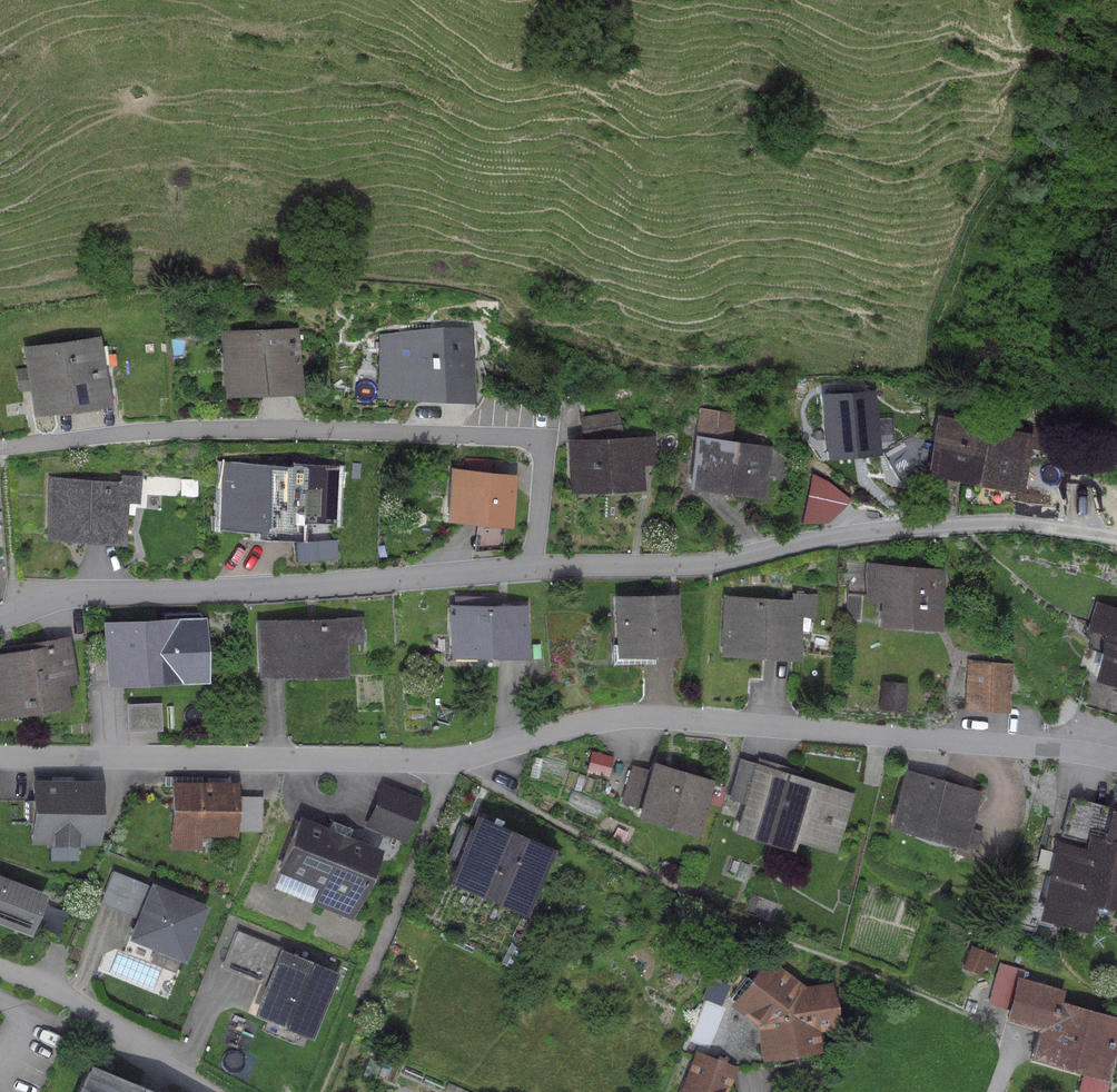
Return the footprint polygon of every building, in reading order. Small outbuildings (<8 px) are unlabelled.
[(298,326),(220,331),(224,397),(302,392),(298,326)] [(398,334),(377,334),(376,395),(470,398),(471,349),(482,349),(483,328),(398,326),(398,334)] [(102,334),(23,346),(26,368),(18,369),(19,382),(28,380),(33,415),(112,404),(102,334)] [(871,388),(813,391),(817,457),(875,453),(871,388)] [(735,412),(698,408),(688,486),(765,496),(772,446),(731,440),(735,412)] [(578,416),(580,431),(614,426),(611,410),(578,416)] [(1025,433),(929,413),(923,441),(919,460),(916,473),(922,474),(916,498),(939,503),(945,477),(1013,491),(1025,433)] [(875,436),(892,436),(891,422),(874,423),(875,436)] [(655,433),(567,439),(571,491),(644,486),(642,465),(657,464),(655,433)] [(919,460),(923,441),(900,438),(876,451),(891,478),(919,460)] [(289,465),(222,463),(219,529),(256,530),(256,537),(292,538),(292,560),(335,561),(333,523),(338,466),(315,464),(316,452),(290,451),(289,465)] [(516,474),(452,468),(447,521),(476,524),(473,551),(502,550),(504,526),(512,527),(516,474)] [(120,481),(49,476),(44,539),(124,545),(127,502),(139,503),(141,475),(120,474),(120,481)] [(827,478),(810,474),(798,522),(824,521),(837,510),(847,495),(827,478)] [(940,569),(863,561),(859,599),(873,601),(870,625),(934,631),(940,569)] [(791,598),(723,595),(721,655),(799,658),(801,616),(816,617),(817,593),(791,592),(791,598)] [(678,593),(615,595),(617,656),(680,654),(678,593)] [(455,605),(450,605),(450,659),(528,658),(528,604),(491,604),(491,595),(455,596),(455,605)] [(1093,601),(1084,630),(1100,635),(1078,704),(1116,716),(1116,609),(1093,601)] [(164,618),(103,621),(106,685),(174,682),(174,684),(204,682),(201,611),(164,612),(164,618)] [(364,616),(256,618),(258,679),(347,677),(346,640),(364,640),(364,616)] [(0,654),(0,720),(71,707),(67,684),(77,683),(69,635),(20,644),(21,650),(0,654)] [(1010,664),(966,659),(961,708),(1005,713),(1010,664)] [(905,682),(878,679),(875,707),(902,710),(905,682)] [(160,702),(126,704),(128,732),(161,730),(160,702)] [(614,756),(592,750),(586,771),(608,778),(614,756)] [(756,762),(739,757),(725,799),(742,804),(733,832),(794,851),(797,841),(836,854),(856,793),(798,775),(799,770),(758,757),(756,762)] [(649,774),(634,769),(622,807),(638,811),(636,817),(695,835),(706,800),(720,804),(725,788),(711,784),(713,778),(653,761),(649,774)] [(982,789),(904,767),(887,828),(963,849),(964,846),(977,850),(982,830),(971,827),(982,789)] [(100,779),(30,778),(30,797),(24,797),(23,823),(30,823),(30,842),(46,842),(46,847),(84,848),(84,844),(99,844),(100,779)] [(238,782),(170,781),(168,849),(201,850),(201,836),(237,837),(237,831),(238,799),(238,782)] [(422,800),(381,783),(363,826),(405,843),(422,800)] [(1102,838),(1110,807),(1071,797),(1061,835),(1087,841),(1089,834),(1102,838)] [(238,799),(237,831),(265,832),(266,799),(238,799)] [(1056,840),(1037,917),(1088,930),(1095,901),(1116,907),(1116,809),(1112,808),(1110,807),(1102,838),(1089,834),(1087,841),(1086,847),(1056,840)] [(553,841),(481,810),(453,876),(525,907),(553,841)] [(381,850),(299,817),(276,871),(318,888),(311,903),(352,920),(381,850)] [(207,906),(150,883),(150,885),(113,871),(100,903),(135,917),(126,940),(184,963),(207,906)] [(0,875),(0,924),(31,936),(47,894),(0,875)] [(284,947),(236,928),(220,968),(260,984),(249,1014),(312,1039),(338,972),(283,950),(284,947)] [(963,968),(980,974),(984,965),(991,968),(996,955),(971,946),(963,968)] [(805,985),(764,955),(729,1005),(757,1025),(763,1058),(819,1049),(815,1026),(838,1022),(832,981),(805,985)] [(1002,971),(991,1009),(1005,1013),(1003,1021),(1038,1031),(1030,1058),(1107,1080),(1116,1047),(1116,1016),(1061,1000),(1064,989),(1002,971)] [(679,1091),(725,1091),(735,1066),(694,1051),(679,1091)] [(90,1063),(78,1091),(161,1091),(90,1063)]
